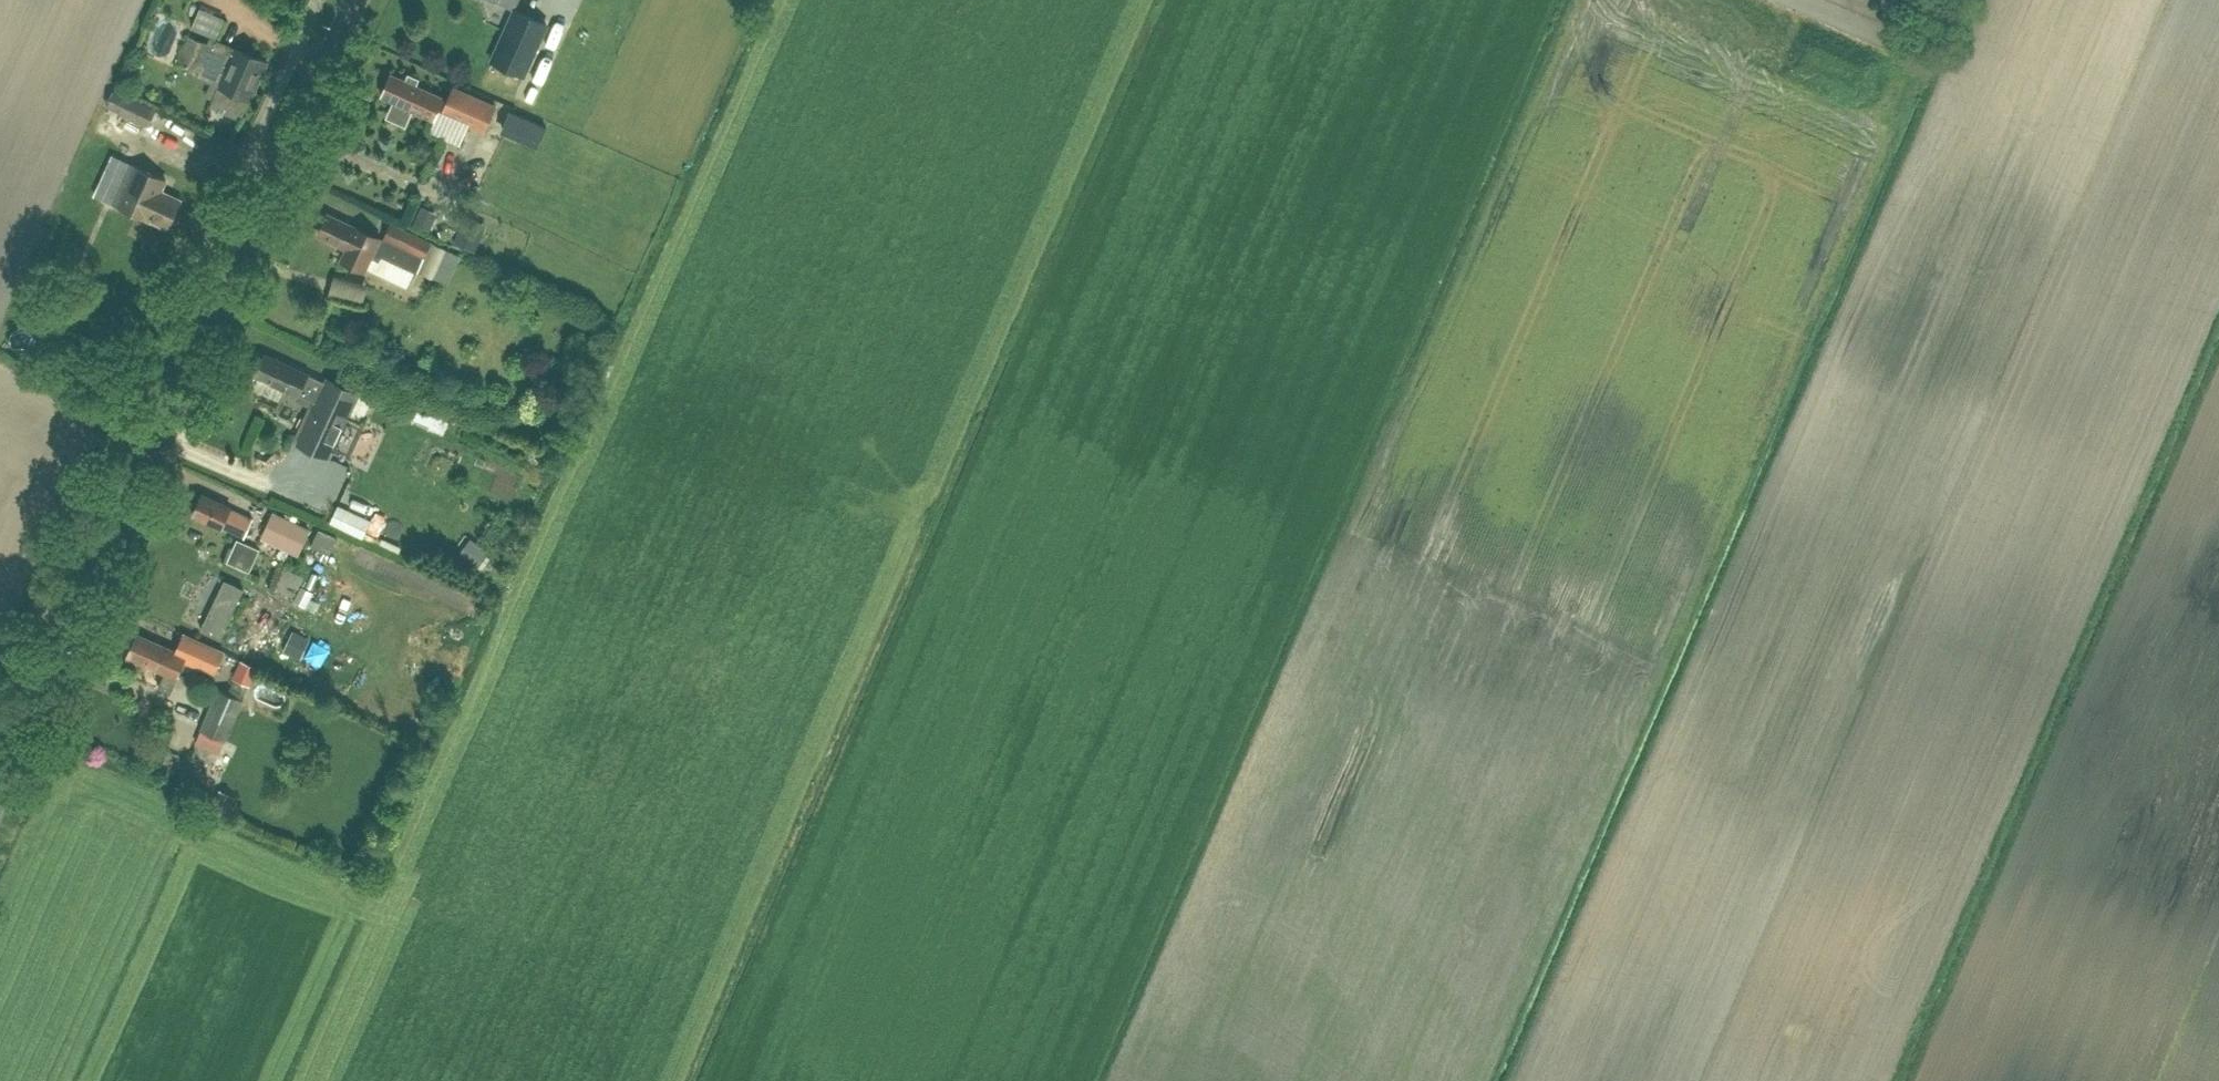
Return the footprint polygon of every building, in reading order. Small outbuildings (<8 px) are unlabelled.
[(210,36),(219,15),(193,4),(184,25),(210,36)] [(524,74),(547,24),(515,9),(492,60),(524,74)] [(213,45),(188,35),(177,62),(200,72),(199,75),(219,84),(212,100),(243,114),(250,98),(267,62),(236,48),(215,39),(213,45)] [(407,81),(391,74),(382,95),(394,100),(388,113),(391,119),(402,124),(407,121),(413,108),(435,118),(438,111),(484,131),(496,105),(454,87),(448,100),(422,89),(423,88),(417,86),(420,79),(410,74),(407,81)] [(148,127),(157,109),(127,95),(118,112),(148,127)] [(539,143),(546,127),(510,111),(503,127),(539,143)] [(166,179),(136,166),(135,169),(128,166),(114,199),(120,202),(118,205),(168,228),(181,199),(161,190),(166,179)] [(430,230),(438,213),(422,206),(414,223),(430,230)] [(383,241),(329,215),(320,234),(347,247),(342,259),(365,270),(372,256),(379,259),(382,255),(417,272),(419,269),(432,242),(392,223),(383,241)] [(463,219),(454,242),(475,251),(485,227),(463,219)] [(432,242),(419,269),(433,276),(446,248),(432,242)] [(324,276),(322,294),(358,297),(359,279),(324,276)] [(327,382),(318,378),(265,354),(256,374),(318,402),(299,443),(329,457),(358,393),(328,379),(327,382)] [(433,425),(437,414),(416,406),(412,417),(433,425)] [(245,536),(253,518),(231,508),(231,507),(202,494),(193,513),(222,526),(223,526),(245,536)] [(332,502),(323,520),(357,536),(366,518),(332,502)] [(273,511),(261,536),(299,553),(310,528),(273,511)] [(319,527),(311,544),(330,553),(338,536),(319,527)] [(250,571),(260,549),(237,538),(227,561),(250,571)] [(494,556),(480,546),(470,559),(483,569),(494,556)] [(225,579),(201,629),(220,638),(244,589),(225,579)] [(301,658),(310,639),(293,630),(284,650),(301,658)] [(224,652),(184,633),(175,652),(168,648),(168,647),(138,634),(128,655),(165,671),(159,686),(170,692),(185,660),(214,673),(224,652)] [(251,686),(258,668),(241,660),(233,678),(251,686)] [(201,729),(226,740),(244,699),(219,688),(201,729)] [(184,798),(211,808),(217,793),(190,783),(184,798)] [(212,809),(223,813),(230,795),(219,791),(212,809)]
